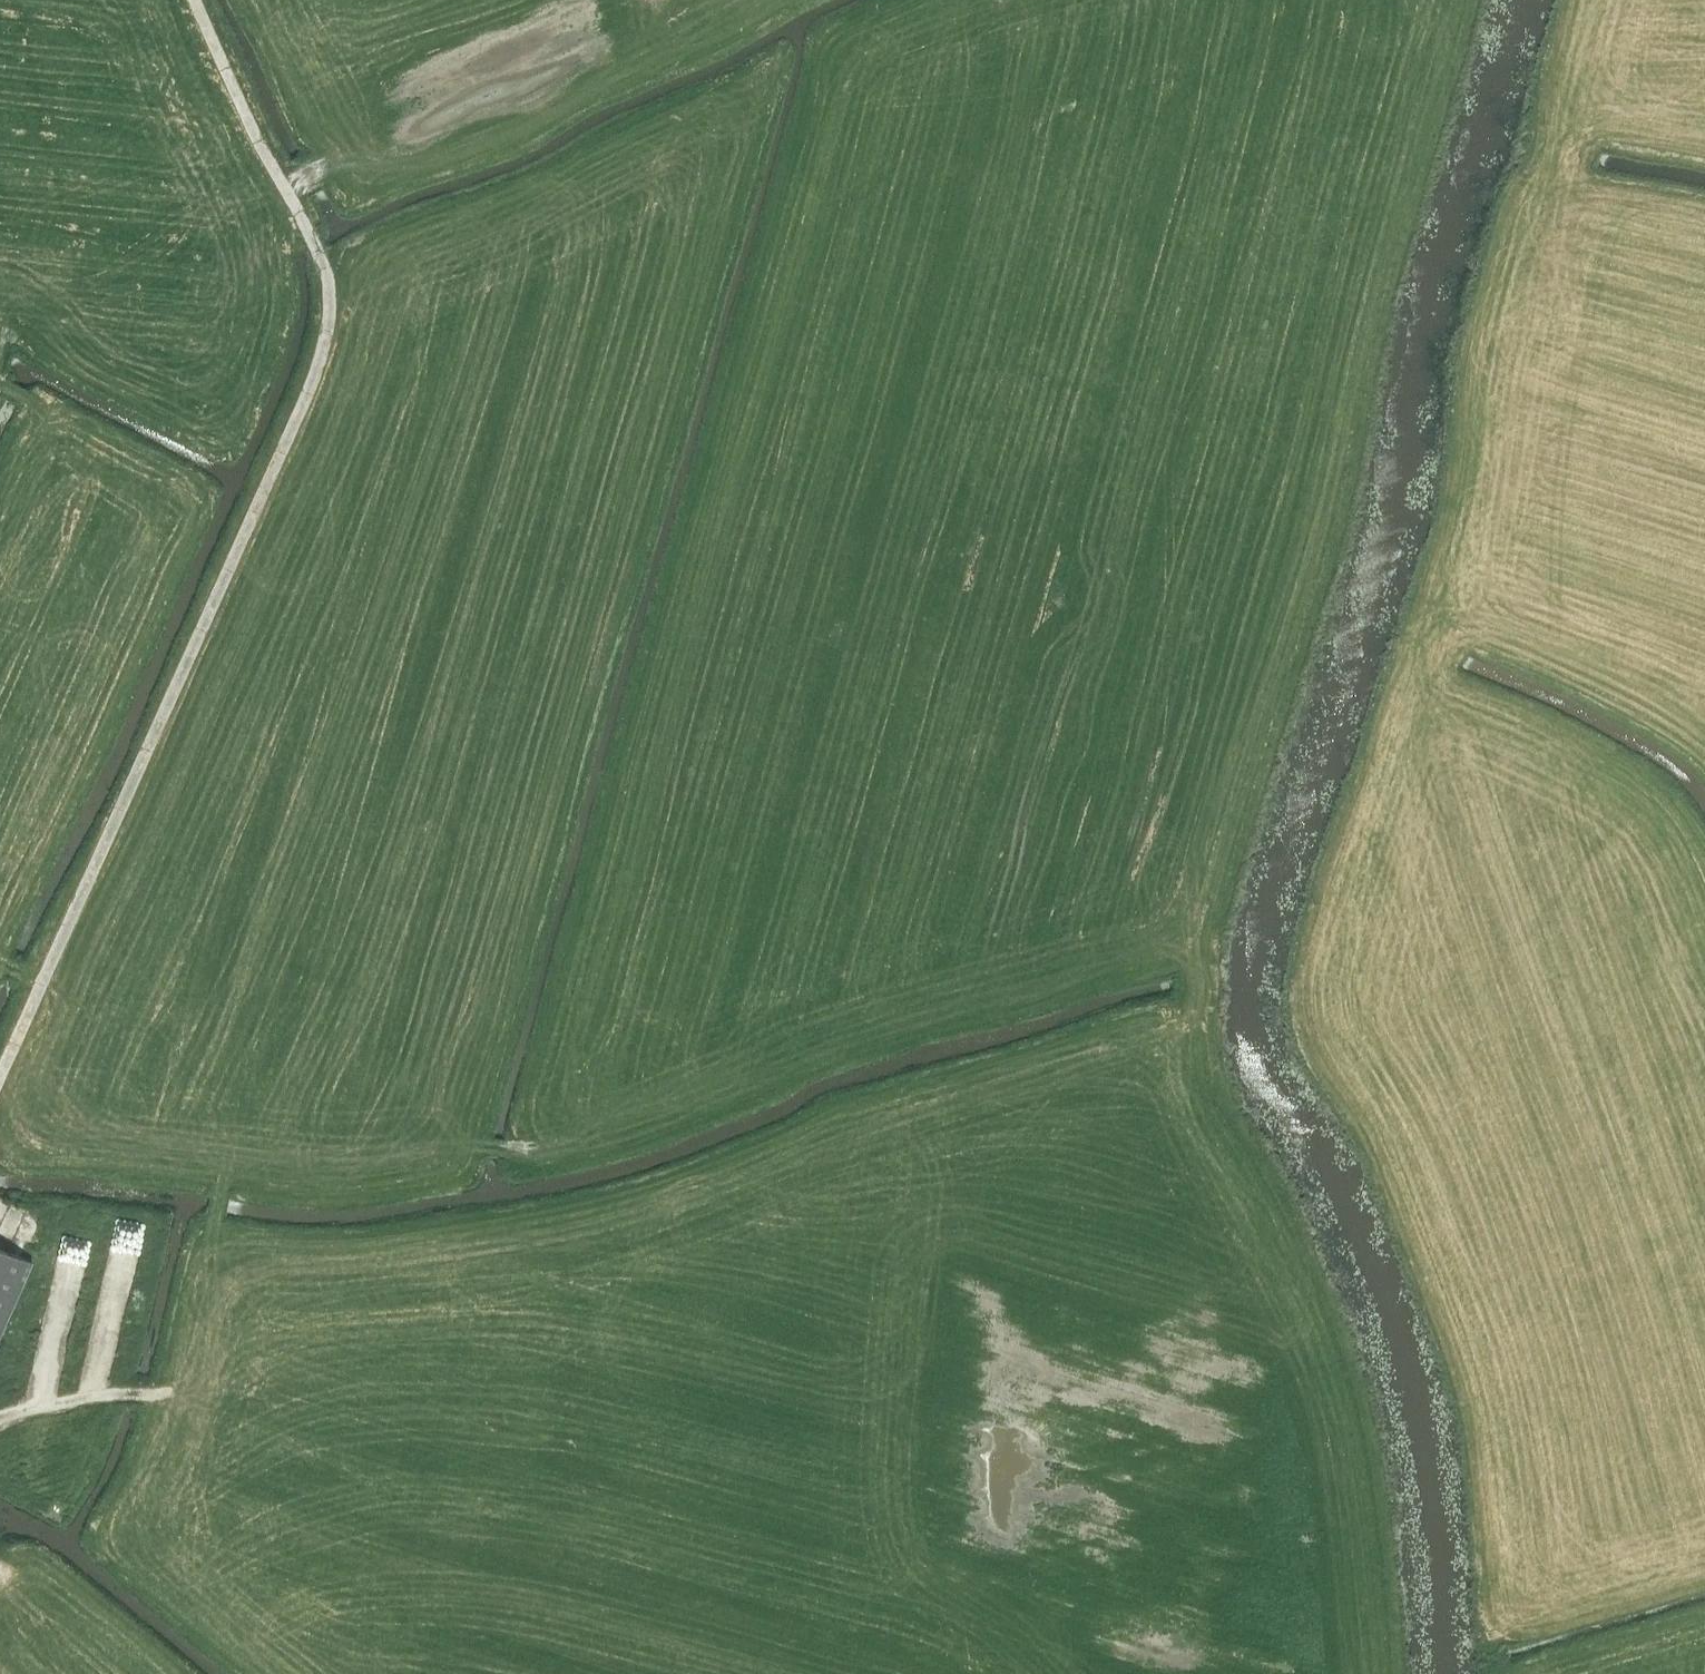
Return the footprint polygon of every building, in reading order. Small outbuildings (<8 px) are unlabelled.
[(33,1262),(0,1247),(0,1337),(33,1262)]
